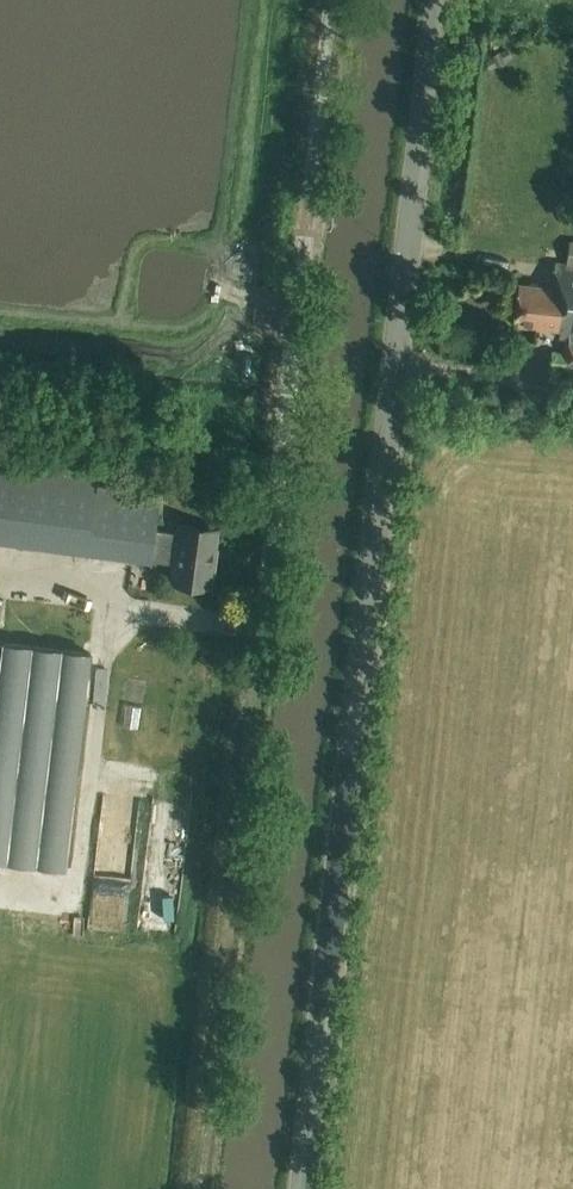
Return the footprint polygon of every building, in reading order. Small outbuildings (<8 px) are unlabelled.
[(572,370),(572,266),(555,264),(552,288),(518,284),(513,325),(559,330),(558,338),(565,339),(563,354),(552,353),(551,368),(572,370)] [(177,535),(154,532),(159,495),(96,487),(98,468),(0,455),(0,542),(174,564),(171,584),(210,589),(218,529),(179,524),(177,535)] [(2,642),(0,661),(0,859),(66,866),(90,652),(2,642)]
